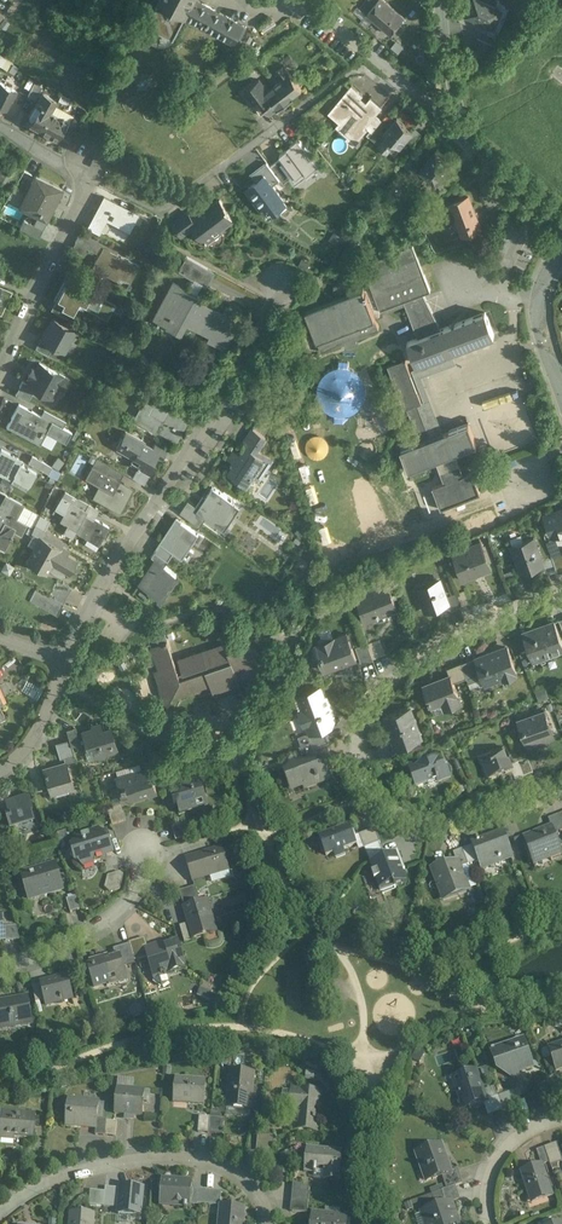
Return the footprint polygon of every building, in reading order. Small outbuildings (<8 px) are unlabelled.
[(174,33),(186,10),(236,36),(239,30),(241,32),(247,21),(245,19),(210,0),(158,0),(148,19),(147,24),(148,30),(150,35),(155,38),(160,40),(165,39),(170,37),(174,33)] [(360,6),(367,11),(376,0),(364,0),(360,6)] [(389,0),(376,0),(367,11),(391,31),(405,13),(389,0)] [(483,0),(473,0),(468,14),(487,21),(490,15),(493,16),(496,5),(483,0)] [(492,42),(478,37),(475,45),(489,51),(492,42)] [(14,70),(18,61),(0,53),(0,63),(14,70)] [(290,70),(284,62),(276,68),(282,76),(275,82),(287,97),(302,85),(290,69),(290,70)] [(132,66),(133,83),(151,83),(150,66),(132,66)] [(269,86),(260,75),(246,86),(254,97),(255,98),(260,95),(269,107),(271,109),(287,97),(275,82),(274,82),(269,86)] [(0,79),(0,103),(6,107),(11,97),(12,98),(17,88),(0,79)] [(42,84),(34,80),(27,93),(35,98),(42,84)] [(352,83),(328,111),(341,122),(347,127),(348,127),(353,132),(355,130),(360,125),(359,125),(362,122),(365,125),(373,115),(362,105),(365,102),(359,97),(363,92),(352,83)] [(43,90),(37,99),(30,111),(34,113),(29,122),(40,128),(51,109),(51,110),(57,99),(43,90)] [(383,104),(371,94),(365,102),(362,105),(373,115),(375,113),(383,104)] [(269,107),(260,95),(255,98),(254,97),(252,99),(262,112),(269,107)] [(51,110),(51,109),(40,128),(57,138),(67,119),(51,110)] [(373,115),(365,125),(373,131),(382,118),(375,113),(373,115)] [(397,117),(384,132),(381,129),(380,130),(377,127),(370,137),(387,151),(395,142),(400,146),(413,130),(397,117)] [(304,145),(298,138),(290,143),(291,145),(280,153),(282,156),(290,167),(288,168),(293,175),(295,177),(305,169),(307,172),(320,162),(306,143),(304,145)] [(290,167),(282,156),(270,165),(280,178),(284,182),(293,175),(288,168),(290,167)] [(267,161),(255,169),(261,177),(268,187),(272,184),(280,178),(270,165),(267,161)] [(62,187),(35,173),(31,181),(34,183),(24,202),(38,210),(37,213),(34,220),(42,225),(45,217),(46,218),(62,187)] [(440,177),(436,182),(428,175),(422,182),(437,195),(447,183),(440,177)] [(272,184),(268,187),(261,177),(249,186),(264,206),(260,208),(266,217),(286,202),(272,184)] [(99,192),(107,193),(108,186),(100,185),(99,192)] [(131,209),(104,194),(90,218),(102,225),(103,224),(102,224),(106,217),(122,226),(125,220),(132,224),(138,213),(133,210),(133,209),(132,208),(131,209)] [(481,226),(469,196),(450,203),(462,233),(481,226)] [(226,207),(220,198),(209,207),(207,205),(192,216),(188,219),(193,226),(199,233),(199,236),(201,239),(204,240),(206,242),(221,230),(219,228),(233,218),(225,208),(226,207)] [(188,211),(172,224),(181,235),(193,226),(188,219),(192,216),(188,211)] [(29,219),(23,216),(19,224),(24,227),(29,219)] [(34,220),(29,218),(29,219),(24,227),(37,233),(42,225),(34,220)] [(102,225),(90,218),(87,225),(99,231),(102,225)] [(97,241),(79,231),(71,246),(83,252),(87,245),(91,248),(93,245),(95,246),(97,241)] [(139,264),(103,244),(94,261),(97,262),(98,260),(104,263),(102,266),(119,276),(118,279),(126,284),(129,286),(131,282),(130,281),(139,264)] [(412,247),(362,266),(371,289),(364,292),(375,318),(405,306),(423,299),(422,295),(423,294),(430,291),(412,247)] [(208,268),(187,256),(179,271),(200,283),(208,268)] [(94,285),(69,272),(54,299),(72,309),(79,298),(103,311),(109,298),(92,289),(94,285)] [(2,307),(11,288),(0,282),(0,305),(2,307)] [(201,297),(173,282),(153,318),(159,322),(161,319),(183,331),(187,322),(210,335),(223,311),(200,298),(201,297)] [(363,289),(305,313),(321,353),(345,343),(346,348),(358,343),(356,339),(379,329),(375,318),(364,292),(363,289)] [(441,330),(423,294),(422,295),(423,299),(405,306),(418,339),(441,330)] [(72,309),(54,299),(51,306),(69,316),(72,309)] [(244,315),(226,305),(223,311),(210,335),(209,336),(227,346),(244,315)] [(418,339),(408,343),(416,365),(439,356),(442,362),(451,358),(449,352),(494,335),(485,313),(441,330),(418,339)] [(52,345),(65,352),(77,329),(52,315),(40,338),(52,345)] [(49,351),(52,345),(40,338),(37,344),(49,351)] [(67,375),(39,360),(35,367),(32,365),(28,372),(31,374),(27,380),(27,381),(35,385),(48,393),(55,381),(62,385),(67,375)] [(422,404),(405,362),(387,368),(404,411),(407,410),(420,443),(430,439),(417,406),(422,404)] [(35,385),(27,381),(27,380),(22,378),(15,391),(28,398),(35,385)] [(189,418),(169,407),(154,398),(151,404),(146,412),(161,420),(156,427),(157,428),(177,439),(189,418)] [(41,413),(19,401),(6,423),(20,431),(22,428),(37,437),(40,433),(41,434),(44,428),(43,427),(44,424),(48,426),(52,419),(41,413)] [(161,420),(146,412),(151,404),(146,401),(136,419),(156,430),(157,428),(156,427),(161,420)] [(66,419),(44,407),(41,413),(52,419),(62,425),(62,424),(66,419)] [(62,425),(52,419),(48,426),(44,424),(43,427),(44,428),(66,440),(72,429),(62,424),(62,425)] [(266,428),(257,422),(254,427),(264,434),(267,430),(266,428)] [(420,443),(400,451),(408,472),(436,461),(444,483),(433,488),(441,509),(481,493),(472,472),(463,475),(455,453),(477,445),(468,424),(430,439),(420,443)] [(254,427),(253,427),(245,440),(249,443),(257,448),(258,448),(266,436),(264,434),(254,427)] [(152,445),(146,442),(146,441),(142,439),(143,438),(125,429),(116,445),(133,454),(130,460),(137,463),(136,464),(138,465),(133,475),(143,481),(159,453),(163,456),(166,452),(153,445),(152,445)] [(169,445),(156,438),(153,445),(166,452),(169,445)] [(249,443),(241,454),(236,451),(231,459),(236,462),(229,472),(247,483),(253,475),(254,473),(253,472),(264,456),(256,451),(257,448),(249,443)] [(1,447),(0,449),(0,471),(3,472),(4,470),(12,475),(13,475),(15,472),(30,480),(35,470),(29,466),(30,466),(27,464),(27,465),(21,461),(22,458),(1,447)] [(273,458),(258,448),(257,448),(256,451),(264,456),(253,472),(254,473),(253,475),(259,479),(273,458)] [(43,459),(32,452),(28,459),(40,466),(43,459)] [(52,463),(43,459),(40,466),(48,470),(52,463)] [(105,469),(91,462),(85,474),(100,483),(94,495),(98,497),(99,498),(98,500),(100,500),(101,499),(102,500),(102,499),(119,509),(133,485),(119,477),(105,469)] [(123,470),(109,462),(105,469),(119,477),(123,470)] [(30,480),(15,472),(13,475),(12,475),(10,478),(26,486),(29,480),(30,480)] [(240,503),(212,484),(206,494),(203,492),(196,503),(188,497),(180,509),(201,522),(206,514),(225,526),(240,503)] [(108,523),(85,509),(86,508),(86,507),(73,500),(77,494),(64,487),(54,505),(63,510),(59,516),(66,520),(65,521),(66,522),(63,528),(71,533),(74,528),(98,541),(108,523)] [(21,499),(8,492),(4,499),(8,501),(17,506),(21,499)] [(90,501),(77,494),(73,500),(86,507),(90,501)] [(5,507),(0,505),(0,538),(4,541),(3,544),(4,545),(10,533),(11,533),(12,531),(11,531),(13,527),(21,531),(27,519),(14,512),(17,506),(8,501),(5,507)] [(560,509),(561,511),(544,517),(551,536),(561,532),(561,508),(560,509)] [(205,534),(177,515),(161,539),(176,549),(188,558),(194,550),(190,547),(195,540),(199,542),(205,534)] [(39,522),(35,520),(31,528),(39,532),(33,544),(35,545),(34,548),(30,555),(45,563),(48,557),(68,568),(76,554),(67,548),(68,547),(58,541),(61,534),(39,522)] [(534,536),(511,545),(520,568),(537,562),(534,554),(536,553),(536,552),(539,550),(534,536)] [(482,540),(453,551),(463,578),(492,567),(482,540)] [(169,556),(154,547),(150,553),(155,556),(165,562),(169,556)] [(551,553),(552,557),(557,571),(561,569),(561,549),(551,553)] [(165,562),(155,556),(139,580),(161,594),(167,585),(164,583),(170,575),(173,577),(177,571),(165,562)] [(552,557),(543,560),(548,574),(557,571),(552,557)] [(71,584),(56,576),(52,584),(67,592),(71,584)] [(52,584),(39,577),(35,585),(62,600),(67,592),(52,584)] [(437,578),(421,584),(419,588),(426,606),(430,609),(446,603),(448,598),(447,595),(441,580),(437,578)] [(387,579),(356,591),(366,618),(378,613),(379,615),(381,614),(380,613),(398,606),(387,579)] [(35,585),(29,597),(57,611),(62,600),(35,585)] [(465,589),(457,592),(462,606),(470,602),(465,589)] [(462,606),(457,592),(447,595),(448,598),(446,603),(447,607),(452,609),(462,606)] [(523,632),(529,648),(533,659),(561,648),(561,640),(554,620),(523,632)] [(347,630),(315,642),(325,669),(357,657),(347,630)] [(380,637),(367,642),(373,658),(386,653),(380,637)] [(226,640),(203,648),(208,662),(190,668),(189,666),(187,666),(185,666),(184,667),(183,668),(183,670),(179,672),(167,639),(151,645),(159,667),(154,669),(164,697),(172,694),(173,692),(189,686),(189,688),(212,681),(214,688),(236,681),(232,669),(268,657),(250,641),(229,648),(226,640)] [(367,642),(355,646),(362,663),(373,659),(373,658),(367,642)] [(500,647),(475,656),(481,671),(486,683),(517,671),(508,646),(500,649),(500,647)] [(533,659),(529,648),(520,651),(527,668),(535,664),(533,659)] [(475,656),(462,661),(467,675),(467,676),(481,671),(475,656)] [(462,661),(447,667),(450,673),(451,673),(453,680),(467,675),(462,661)] [(450,673),(423,684),(431,704),(442,699),(445,707),(461,701),(453,680),(451,673),(450,673)] [(320,685),(298,693),(299,698),(298,701),(306,722),(309,721),(312,730),(310,731),(310,732),(324,727),(332,724),(334,721),(331,713),(331,708),(323,686),(320,685)] [(411,705),(384,715),(393,740),(396,747),(397,746),(423,736),(411,705)] [(544,709),(517,719),(525,739),(530,741),(542,737),(544,732),(552,729),(544,709)] [(102,728),(100,729),(98,721),(96,721),(98,725),(95,726),(93,725),(81,728),(86,744),(84,745),(87,756),(95,753),(95,754),(99,755),(104,754),(106,750),(117,747),(109,723),(108,723),(109,726),(107,726),(102,728)] [(324,727),(310,732),(307,733),(313,747),(327,742),(329,741),(324,727)] [(73,750),(69,737),(60,739),(64,753),(73,750)] [(393,740),(377,746),(382,759),(399,753),(397,746),(396,747),(393,740)] [(327,742),(313,747),(315,754),(316,754),(319,760),(332,755),(327,742)] [(503,746),(480,755),(489,780),(512,771),(510,765),(503,746)] [(315,754),(283,766),(292,791),(302,787),(304,789),(330,780),(326,771),(328,770),(326,766),(325,765),(323,764),(321,765),(319,760),(316,754),(315,754)] [(441,756),(420,763),(421,765),(410,770),(414,782),(419,780),(420,785),(428,782),(428,781),(436,778),(437,780),(438,780),(439,782),(451,778),(447,769),(446,769),(441,756)] [(528,758),(519,761),(524,776),(533,772),(528,758)] [(66,760),(43,767),(50,791),(73,784),(66,760)] [(519,761),(510,765),(512,771),(515,779),(524,776),(519,761)] [(150,766),(118,776),(116,779),(118,785),(121,787),(125,799),(157,790),(150,766)] [(465,776),(451,781),(457,796),(471,791),(465,776)] [(201,782),(173,790),(180,815),(208,807),(201,782)] [(27,790),(13,795),(14,800),(8,802),(11,809),(6,810),(12,829),(33,822),(30,810),(33,809),(27,790)] [(122,806),(108,810),(112,825),(126,821),(122,806)] [(548,818),(551,825),(552,825),(555,833),(561,830),(561,825),(558,814),(548,818)] [(187,823),(172,827),(176,841),(191,837),(187,823)] [(349,825),(319,836),(326,856),(357,845),(349,825)] [(523,836),(534,863),(561,853),(561,852),(555,833),(552,825),(551,825),(523,836)] [(375,829),(360,835),(365,849),(381,843),(375,829)] [(502,829),(478,838),(478,837),(476,838),(477,839),(472,841),(474,844),(480,860),(483,868),(512,856),(502,829)] [(101,832),(93,834),(91,832),(80,836),(79,839),(74,840),(73,846),(77,850),(76,856),(78,858),(77,861),(83,866),(103,860),(104,857),(110,855),(111,855),(112,854),(113,852),(112,850),(111,849),(110,848),(108,848),(107,845),(109,839),(101,832)] [(381,843),(365,849),(369,859),(384,853),(381,843)] [(474,844),(462,848),(468,864),(480,860),(474,844)] [(222,848),(186,859),(193,881),(229,871),(222,848)] [(462,848),(453,852),(456,860),(459,859),(462,867),(468,864),(462,848)] [(397,852),(375,861),(385,888),(407,880),(397,852)] [(456,860),(446,864),(445,862),(432,867),(434,873),(433,874),(436,883),(439,881),(445,897),(470,888),(462,867),(459,859),(456,860)] [(56,862),(33,869),(34,870),(24,873),(31,898),(51,892),(51,893),(61,890),(56,871),(58,871),(56,862)] [(121,872),(108,876),(105,888),(110,892),(120,889),(124,875),(121,872)] [(196,887),(185,891),(189,906),(200,902),(196,887)] [(69,911),(78,909),(77,896),(67,897),(69,911)] [(189,906),(184,907),(189,924),(194,939),(207,935),(206,932),(216,929),(207,900),(200,902),(189,906)] [(189,924),(180,926),(184,941),(194,939),(189,924)] [(16,925),(4,926),(5,937),(5,939),(5,941),(20,939),(16,925)] [(145,937),(129,942),(129,943),(134,959),(148,954),(146,949),(148,948),(145,937)] [(148,948),(146,949),(148,954),(154,977),(153,977),(154,980),(162,987),(169,982),(167,975),(166,973),(187,967),(178,939),(148,948)] [(129,943),(113,948),(115,956),(120,954),(124,967),(127,966),(126,963),(134,960),(134,959),(129,943)] [(115,956),(106,959),(105,956),(90,960),(91,963),(88,964),(94,986),(106,983),(107,985),(128,979),(124,967),(120,954),(115,956)] [(67,975),(41,981),(41,982),(45,998),(46,1003),(73,997),(67,975)] [(41,982),(32,984),(36,1001),(45,998),(41,982)] [(208,998),(211,989),(200,985),(197,994),(208,998)] [(0,1001),(0,1026),(2,1026),(2,1025),(1,1025),(0,1023),(10,1021),(11,1024),(20,1023),(20,1022),(28,1020),(28,1021),(30,1021),(26,996),(0,1001)] [(521,1038),(495,1047),(499,1058),(497,1058),(495,1061),(497,1066),(505,1070),(514,1067),(519,1070),(521,1065),(525,1064),(526,1067),(532,1065),(527,1050),(528,1048),(524,1046),(521,1038)] [(548,1046),(556,1069),(561,1067),(561,1041),(548,1046)] [(477,1068),(461,1074),(462,1075),(463,1074),(466,1081),(455,1085),(463,1108),(483,1101),(488,1099),(487,1098),(477,1068)] [(254,1072),(230,1069),(226,1107),(251,1109),(254,1072)] [(206,1080),(176,1078),(174,1096),(188,1097),(187,1101),(204,1103),(206,1080)] [(145,1089),(117,1086),(115,1112),(142,1114),(145,1089)] [(319,1090),(291,1087),(289,1106),(299,1107),(298,1123),(315,1125),(319,1090)] [(519,1103),(514,1089),(499,1094),(504,1109),(519,1103)] [(499,1094),(487,1098),(488,1099),(483,1101),(488,1114),(504,1109),(499,1094)] [(99,1100),(68,1097),(66,1122),(96,1125),(97,1117),(99,1100)] [(1,1109),(0,1118),(0,1136),(12,1137),(12,1134),(32,1136),(34,1112),(1,1109)] [(210,1116),(200,1115),(198,1131),(208,1132),(210,1116)] [(224,1118),(210,1116),(208,1132),(223,1134),(224,1118)] [(106,1118),(97,1117),(96,1125),(95,1132),(105,1133),(106,1119),(106,1118)] [(117,1120),(106,1119),(105,1133),(115,1134),(117,1120)] [(273,1134),(258,1133),(257,1149),(272,1150),(273,1134)] [(441,1143),(416,1151),(426,1179),(442,1173),(451,1170),(441,1143)] [(545,1147),(549,1160),(551,1163),(561,1159),(561,1156),(557,1143),(545,1147)] [(544,1145),(536,1148),(541,1162),(542,1162),(543,1162),(549,1160),(545,1147),(544,1145)] [(341,1150),(308,1147),(305,1170),(314,1171),(314,1173),(317,1173),(317,1168),(317,1167),(325,1168),(324,1178),(339,1179),(339,1173),(341,1150)] [(541,1162),(530,1166),(532,1169),(522,1172),(527,1189),(531,1188),(534,1198),(552,1192),(543,1162),(542,1162),(541,1162)] [(458,1167),(451,1170),(442,1173),(446,1187),(455,1184),(462,1181),(458,1167)] [(192,1179),(162,1176),(161,1187),(166,1188),(165,1199),(176,1200),(176,1204),(184,1204),(184,1206),(187,1206),(190,1206),(190,1201),(192,1187),(192,1179)] [(143,1185),(120,1183),(119,1190),(118,1205),(117,1211),(118,1211),(118,1215),(132,1216),(133,1212),(141,1213),(143,1185)] [(302,1184),(295,1183),(293,1200),(308,1201),(310,1187),(302,1186),(302,1184)] [(446,1187),(441,1189),(446,1202),(450,1201),(460,1198),(455,1184),(446,1187)] [(104,1189),(90,1187),(89,1202),(103,1203),(104,1189)] [(206,1188),(192,1187),(190,1201),(205,1202),(206,1188)] [(221,1190),(206,1188),(205,1202),(219,1204),(220,1204),(221,1190)] [(119,1190),(104,1189),(103,1203),(118,1205),(119,1190)] [(308,1201),(293,1200),(292,1211),(307,1212),(308,1201)] [(423,1210),(427,1223),(458,1223),(450,1201),(446,1202),(423,1210)] [(219,1204),(218,1213),(221,1213),(221,1223),(244,1223),(246,1206),(220,1204),(219,1204)] [(71,1209),(69,1223),(93,1223),(94,1211),(71,1209)] [(313,1212),(312,1223),(346,1223),(347,1215),(313,1212)]
